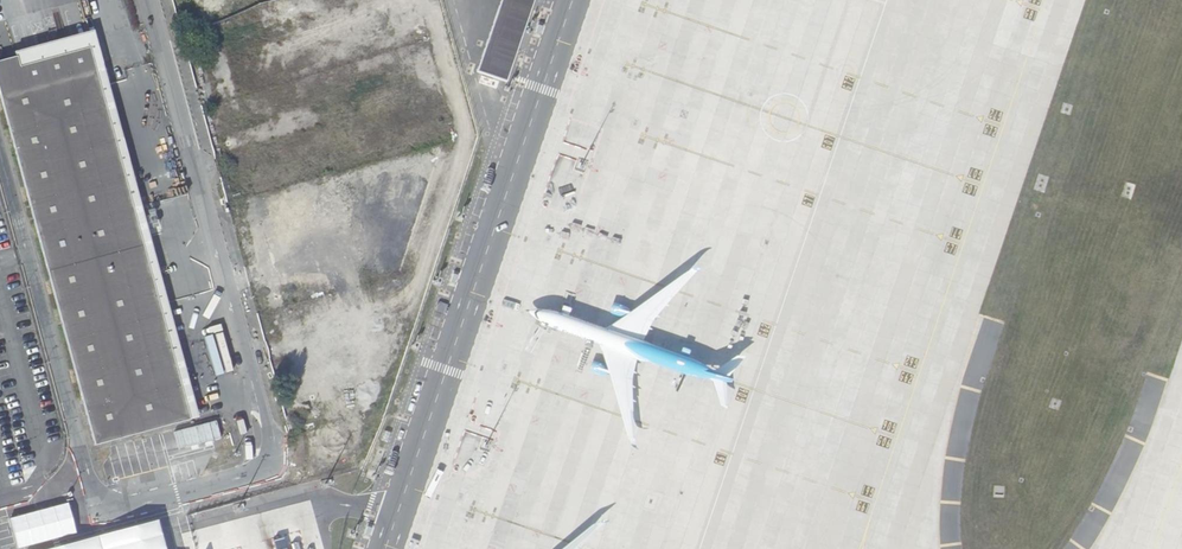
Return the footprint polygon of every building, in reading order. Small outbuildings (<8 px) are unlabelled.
[(506,81),(534,0),(501,0),(477,71),(506,81)] [(134,224),(187,419),(195,417),(90,31),(13,52),(14,57),(17,67),(86,49),(134,224)] [(187,419),(134,224),(86,49),(17,67),(14,57),(0,60),(0,108),(92,445),(187,419)]
